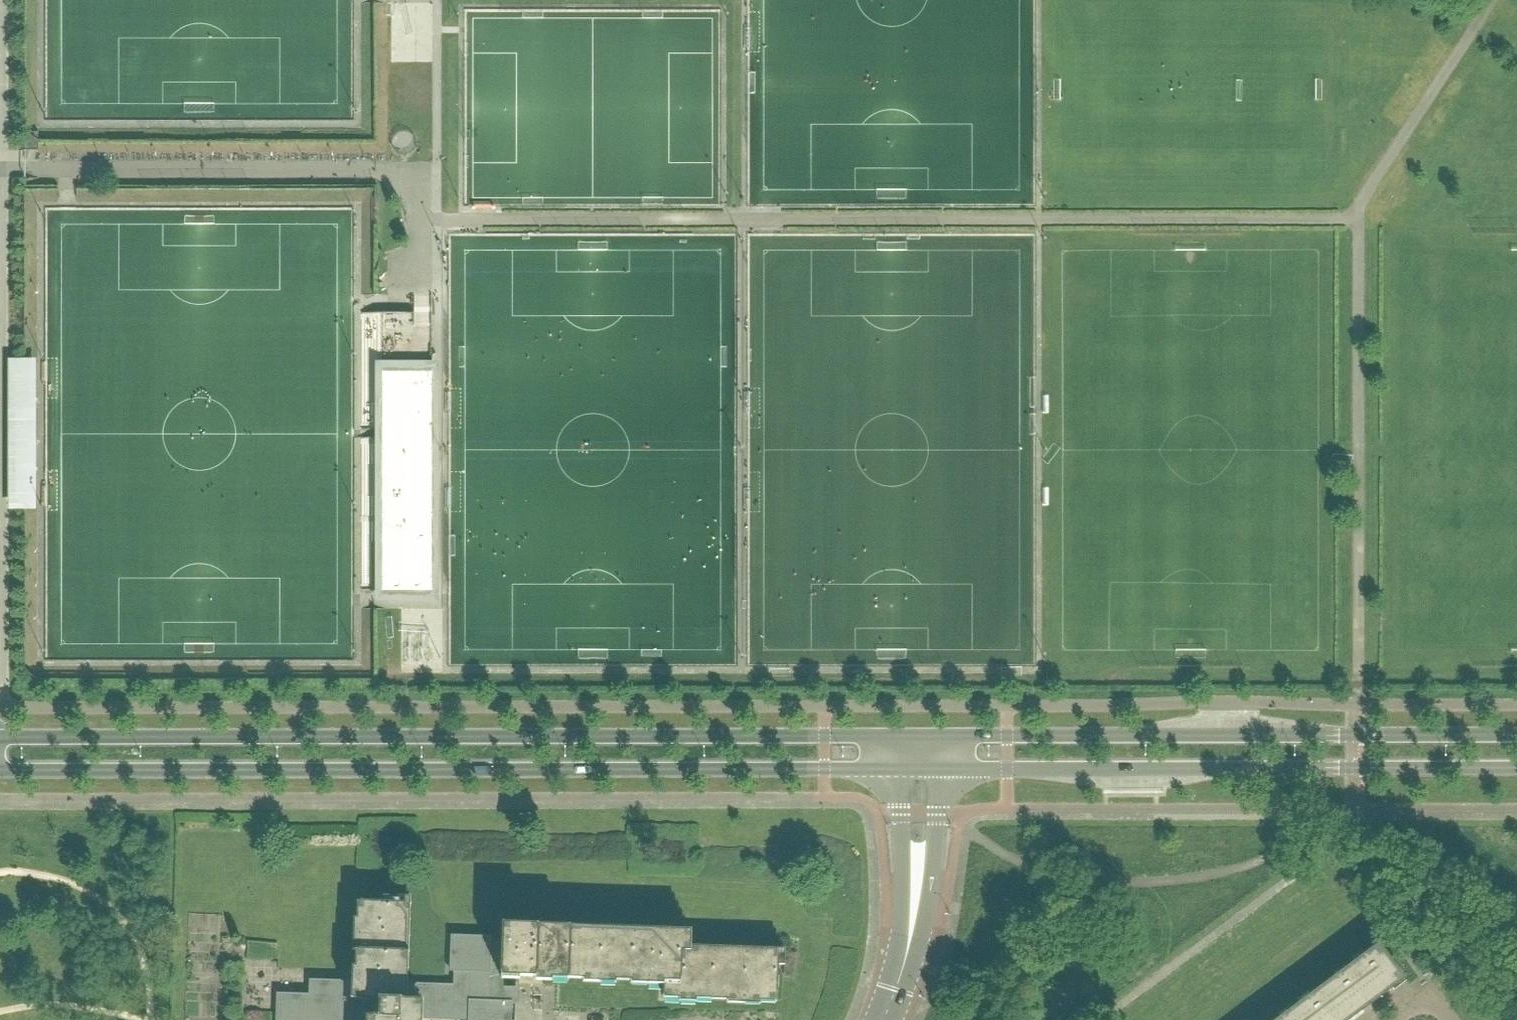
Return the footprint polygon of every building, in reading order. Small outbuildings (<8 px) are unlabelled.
[(400,138),(402,150),(416,149),(415,136),(400,138)] [(382,438),(382,591),(432,591),(432,314),(414,313),(382,313),(382,431),(382,438)] [(25,360),(8,360),(8,512),(27,511),(34,511),(35,359),(25,360)] [(418,1019),(443,1019),(511,1019),(512,1001),(502,1001),(503,973),(554,975),(663,978),(663,995),(777,999),(779,953),(682,949),(683,934),(523,928),(523,922),(503,922),(502,940),(492,939),(492,937),(452,935),(450,972),(455,972),(454,985),(404,983),(406,902),(361,901),(358,981),(310,980),(309,994),(277,993),(277,1012),(271,1012),(270,1019),(418,1019)] [(1404,979),(1405,979),(1378,943),(1322,985),(1348,1019),(1350,1019),(1404,979)] [(1276,1019),(1348,1019),(1322,985),(1276,1019)]
